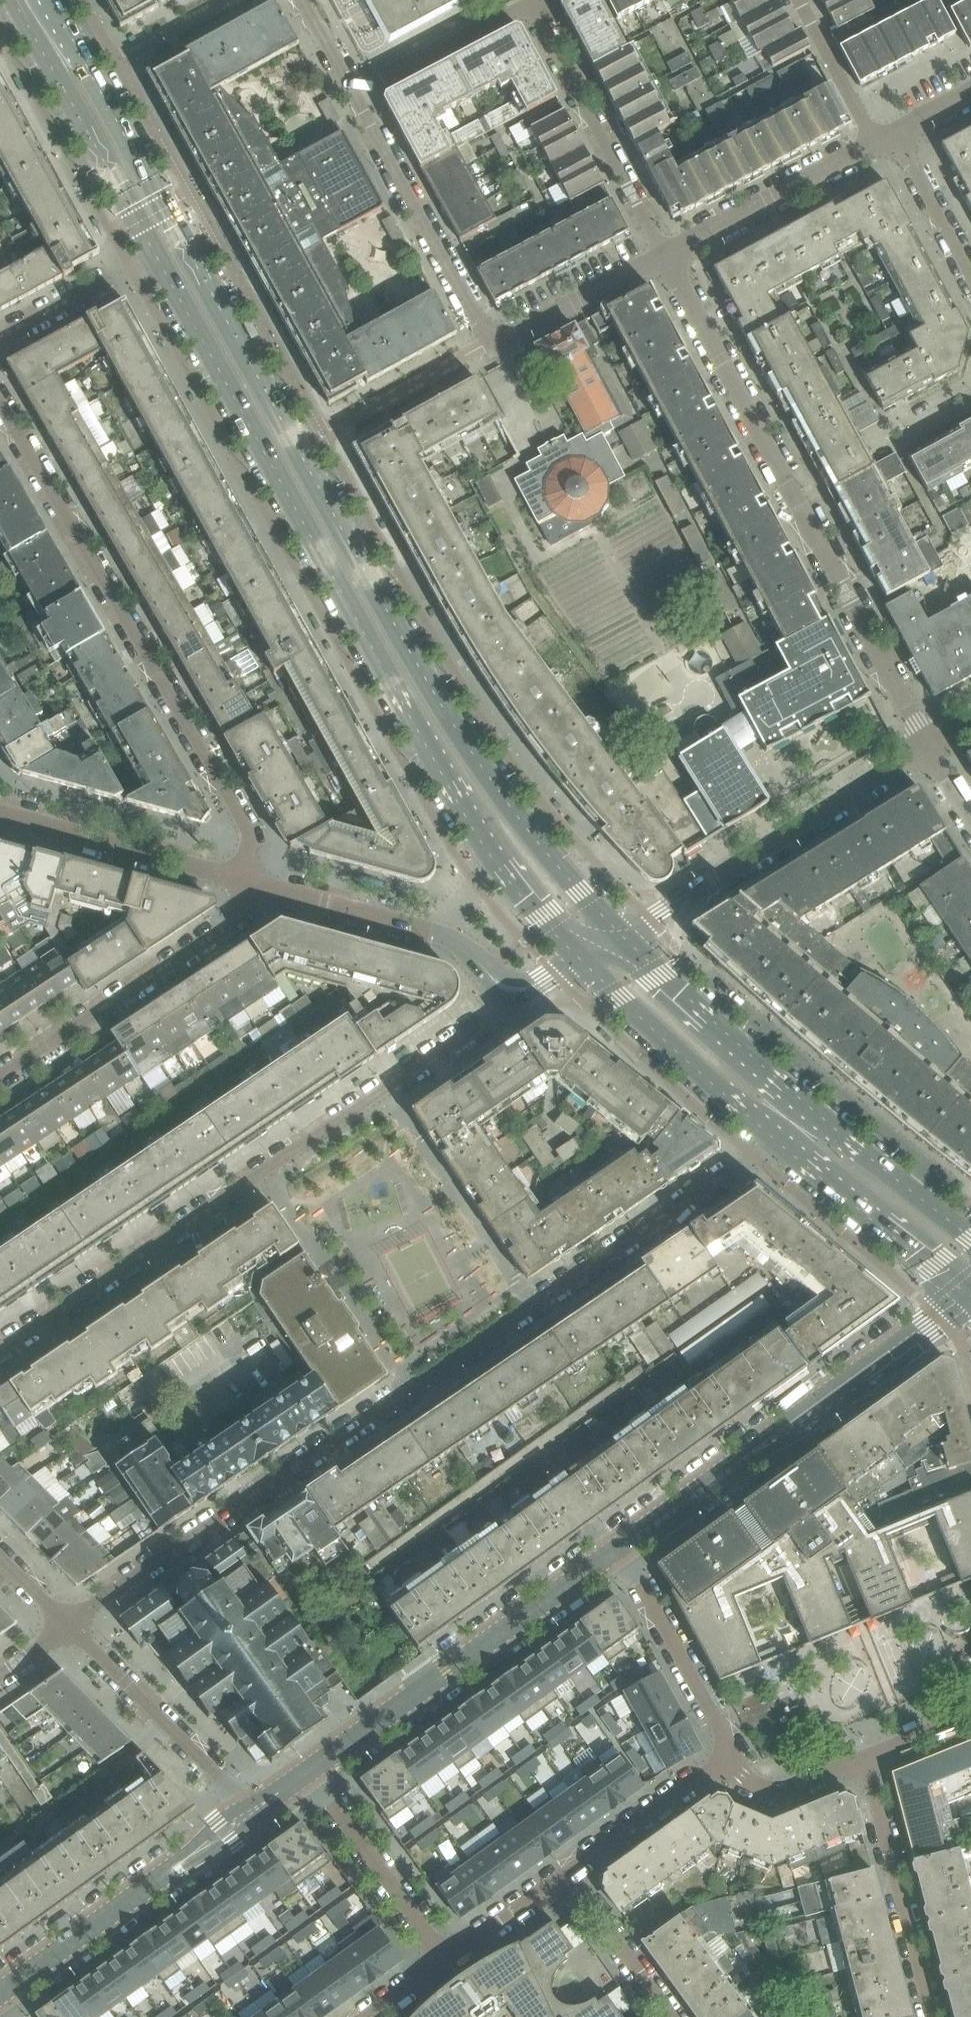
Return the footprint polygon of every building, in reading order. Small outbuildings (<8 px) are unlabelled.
[(173,0),(105,0),(121,29),(158,9),(159,9),(161,8),(159,6),(166,2),(168,4),(169,3),(169,2),(173,0)] [(461,0),(369,0),(372,6),(377,4),(381,13),(377,15),(391,39),(462,0),(461,0)] [(616,21),(605,0),(567,0),(562,2),(560,8),(579,42),(592,67),(608,59),(630,48),(628,43),(616,21)] [(658,0),(605,0),(616,21),(634,12),(658,0)] [(777,0),(738,0),(731,3),(740,20),(777,0)] [(749,38),(787,19),(777,0),(740,20),(749,38)] [(853,0),(820,0),(827,13),(853,0)] [(875,30),(867,16),(874,12),(867,0),(853,0),(827,13),(835,28),(830,31),(859,86),(894,67),(875,30)] [(955,35),(936,0),(932,0),(875,30),(894,67),(955,35)] [(887,6),(892,16),(907,8),(903,0),(898,0),(887,6)] [(950,12),(969,49),(970,48),(970,1),(950,12)] [(299,45),(275,3),(215,36),(239,78),(299,45)] [(675,18),(689,10),(685,3),(674,9),(671,11),(675,18)] [(887,6),(878,11),(883,21),(892,16),(887,6)] [(705,17),(701,9),(690,15),(694,22),(705,17)] [(709,24),(705,17),(694,22),(699,30),(709,24)] [(796,36),(794,33),(787,19),(749,38),(758,55),(763,53),(796,36)] [(479,93),(508,78),(518,96),(511,100),(513,103),(484,118),(491,132),(495,130),(557,97),(520,29),(515,27),(450,62),(466,92),(476,87),(479,93)] [(772,69),(810,49),(800,30),(794,33),(796,36),(763,53),(772,69)] [(220,89),(239,78),(215,36),(184,53),(186,58),(177,63),(174,58),(146,74),(172,121),(200,106),(197,101),(220,89)] [(724,52),(719,43),(709,49),(713,58),(724,52)] [(653,86),(644,68),(632,47),(630,48),(608,59),(592,67),(596,74),(613,106),(653,86)] [(727,58),(724,52),(713,58),(716,64),(727,58)] [(692,65),(686,54),(667,64),(672,75),(692,65)] [(460,126),(451,108),(460,104),(457,98),(466,92),(450,62),(385,96),(384,101),(419,169),(454,149),(455,151),(468,144),(485,135),(478,122),(444,141),(441,137),(460,126)] [(782,84),(804,72),(799,62),(777,74),(782,84)] [(675,92),(700,79),(694,69),(670,82),(675,92)] [(23,117),(0,75),(0,146),(30,130),(23,117)] [(747,83),(743,75),(732,81),(736,88),(747,83)] [(751,100),(776,87),(771,77),(746,90),(751,100)] [(673,125),(665,109),(653,86),(613,106),(612,106),(613,107),(623,125),(623,127),(624,126),(633,144),(633,145),(633,146),(634,145),(657,134),(673,125)] [(844,130),(847,119),(829,86),(789,107),(811,147),(844,130)] [(322,242),(384,208),(342,133),(280,167),(252,116),(248,119),(220,89),(197,101),(200,106),(172,121),(303,358),(331,343),(334,348),(355,335),(346,295),(350,293),(322,242)] [(339,120),(328,100),(318,105),(329,126),(339,120)] [(574,129),(563,109),(559,103),(508,130),(513,139),(530,129),(540,148),(574,129)] [(731,137),(721,117),(726,114),(721,104),(705,112),(721,142),(731,137)] [(811,147),(789,107),(750,128),(771,168),(811,147)] [(700,119),(697,113),(690,117),(693,122),(700,119)] [(704,125),(694,131),(698,138),(708,133),(704,125)] [(771,168),(750,128),(711,149),(732,189),(771,168)] [(550,166),(583,148),(574,129),(540,148),(550,166)] [(33,136),(30,130),(0,146),(0,161),(27,211),(64,191),(33,136)] [(941,146),(969,197),(964,200),(970,212),(970,130),(941,146)] [(708,133),(698,138),(702,146),(712,141),(708,133)] [(675,168),(673,165),(657,134),(634,145),(644,166),(644,167),(645,167),(649,175),(669,213),(679,217),(695,208),(675,168)] [(504,145),(498,135),(491,139),(496,150),(504,145)] [(429,187),(464,167),(476,160),(468,144),(455,151),(454,149),(419,169),(429,187)] [(510,155),(504,145),(496,150),(502,160),(510,155)] [(593,166),(583,148),(550,166),(560,185),(593,166)] [(732,189),(711,149),(675,168),(695,208),(732,189)] [(603,185),(593,166),(560,185),(569,203),(603,185)] [(439,204),(474,185),(464,167),(429,187),(439,204)] [(524,181),(518,171),(510,175),(515,186),(524,181)] [(529,191),(524,181),(515,186),(521,196),(529,191)] [(911,229),(900,210),(885,182),(834,210),(832,205),(815,215),(839,259),(843,257),(871,241),(874,248),(911,229)] [(449,222),(484,203),(474,185),(439,204),(449,222)] [(611,200),(603,185),(569,203),(577,218),(611,200)] [(99,254),(84,227),(64,191),(27,211),(36,227),(12,241),(18,251),(42,237),(48,248),(45,250),(61,279),(63,278),(63,279),(74,273),(72,270),(99,254)] [(629,233),(619,216),(611,200),(577,218),(551,231),(569,265),(629,233)] [(460,241),(495,221),(484,203),(449,222),(460,241)] [(839,259),(815,215),(759,245),(783,289),(839,259)] [(403,238),(392,217),(382,223),(393,243),(403,238)] [(520,241),(514,229),(505,234),(511,245),(520,241)] [(883,265),(920,246),(911,229),(874,248),(883,265)] [(494,305),(569,265),(551,231),(477,272),(494,305)] [(511,245),(505,234),(497,238),(503,249),(511,245)] [(790,317),(777,292),(783,289),(759,245),(713,270),(741,321),(737,324),(746,340),(790,317)] [(892,282),(929,262),(920,246),(883,265),(892,282)] [(36,292),(61,279),(45,250),(0,276),(0,312),(36,292)] [(902,299),(938,280),(929,262),(892,282),(902,299)] [(866,274),(859,263),(851,267),(858,279),(866,274)] [(872,285),(866,274),(858,279),(864,290),(872,285)] [(911,316),(948,297),(938,280),(902,299),(911,316)] [(676,334),(664,313),(650,287),(590,319),(599,335),(614,327),(631,358),(676,334)] [(397,368),(457,335),(433,292),(373,325),(397,368)] [(884,308),(878,297),(870,301),(876,312),(884,308)] [(919,331),(956,312),(948,297),(911,316),(919,331)] [(161,367),(125,302),(98,317),(96,313),(86,319),(86,320),(104,353),(123,387),(161,367)] [(898,315),(892,304),(884,308),(876,312),(882,324),(898,315)] [(958,372),(968,335),(968,334),(956,312),(919,331),(909,337),(914,347),(899,355),(920,392),(956,372),(958,372)] [(820,373),(812,358),(790,317),(746,340),(762,370),(767,367),(771,376),(767,378),(777,397),(781,395),(820,373)] [(58,377),(104,353),(86,320),(6,363),(25,395),(58,377)] [(530,473),(514,481),(537,525),(539,524),(550,518),(560,538),(561,539),(560,539),(560,540),(559,541),(560,542),(579,532),(578,530),(576,531),(572,524),(573,524),(580,524),(587,522),(593,519),(594,518),(599,514),(603,508),(606,502),(608,495),(608,488),(608,487),(609,486),(625,478),(624,478),(603,436),(608,433),(612,431),(609,425),(619,420),(616,414),(612,408),(609,403),(606,397),(603,391),(600,386),(597,380),(594,374),(591,368),(588,363),(599,357),(594,347),(597,345),(585,323),(587,322),(586,320),(574,327),(535,348),(540,357),(534,360),(536,364),(533,366),(538,377),(551,370),(556,380),(585,434),(582,435),(581,434),(566,442),(563,437),(556,441),(545,447),(537,451),(541,457),(527,465),(526,465),(530,473)] [(825,335),(819,324),(812,328),(818,339),(825,335)] [(397,368),(373,325),(355,335),(334,348),(331,343),(303,358),(329,406),(357,390),(354,385),(364,380),(367,385),(397,368)] [(899,335),(896,331),(895,328),(887,332),(891,340),(899,335)] [(877,348),(891,340),(887,332),(872,340),(873,341),(877,348)] [(703,385),(689,360),(676,334),(631,358),(658,409),(703,385)] [(832,347),(825,335),(818,339),(824,351),(832,347)] [(867,353),(863,345),(851,351),(855,359),(867,353)] [(840,361),(834,350),(826,355),(832,365),(840,361)] [(920,392),(899,355),(882,365),(903,401),(920,392)] [(599,357),(588,363),(591,368),(602,363),(599,357)] [(846,372),(840,361),(832,365),(838,377),(846,372)] [(903,401),(882,365),(880,361),(862,371),(884,412),(903,401)] [(602,363),(591,368),(594,374),(605,368),(602,363)] [(195,428),(181,403),(161,367),(123,387),(157,448),(195,428)] [(605,368),(594,374),(597,380),(608,374),(605,368)] [(844,417),(837,403),(841,400),(825,371),(820,373),(781,395),(815,458),(823,471),(832,488),(832,487),(833,487),(833,488),(866,470),(865,469),(869,468),(869,466),(870,467),(862,452),(853,436),(879,422),(869,404),(844,417)] [(608,374),(597,380),(600,386),(611,380),(608,374)] [(78,413),(78,412),(58,377),(25,395),(46,431),(78,413)] [(421,465),(498,423),(499,422),(475,379),(474,380),(474,381),(440,400),(439,399),(437,400),(438,401),(403,420),(403,419),(401,420),(402,422),(392,427),(391,425),(389,426),(390,427),(352,448),(373,485),(418,460),(421,465)] [(611,380),(600,386),(603,391),(614,386),(611,380)] [(729,435),(716,410),(703,385),(658,409),(685,459),(729,435)] [(614,386),(603,391),(606,397),(617,391),(614,386)] [(617,391),(606,397),(609,403),(620,397),(617,391)] [(620,397),(609,403),(612,408),(623,403),(620,397)] [(623,403),(612,408),(616,414),(626,408),(623,403)] [(89,432),(89,431),(88,430),(98,424),(88,406),(78,412),(78,413),(46,431),(56,449),(89,432)] [(626,408),(616,414),(619,420),(629,414),(626,408)] [(629,414),(619,420),(622,426),(632,420),(629,414)] [(619,420),(609,425),(612,431),(622,426),(619,420)] [(642,421),(636,424),(641,434),(647,431),(642,421)] [(943,437),(963,473),(970,469),(970,422),(943,437)] [(636,424),(630,427),(636,437),(641,434),(636,424)] [(67,467),(99,449),(106,445),(95,427),(89,431),(89,432),(56,449),(67,467)] [(630,427),(625,430),(630,440),(636,437),(630,427)] [(228,490),(214,464),(195,428),(157,448),(190,510),(228,490)] [(625,430),(619,433),(624,443),(630,440),(625,430)] [(641,434),(636,437),(638,442),(650,435),(647,431),(641,434)] [(650,435),(638,442),(641,446),(646,443),(652,440),(650,435)] [(756,485),(743,460),(729,435),(685,459),(711,508),(756,485)] [(630,440),(624,443),(627,448),(638,442),(636,437),(630,440)] [(963,473),(943,437),(925,447),(945,483),(963,473)] [(652,440),(646,443),(651,453),(657,450),(652,440)] [(638,442),(627,448),(629,452),(635,449),(641,446),(638,442)] [(646,443),(641,446),(646,456),(651,453),(646,443)] [(641,446),(635,449),(640,459),(646,456),(641,446)] [(945,483),(925,447),(908,456),(928,493),(945,483)] [(110,467),(109,466),(99,449),(67,467),(77,485),(110,467)] [(635,449),(629,452),(634,462),(640,459),(635,449)] [(900,512),(893,499),(889,501),(881,487),(905,473),(895,454),(871,468),(870,467),(869,466),(869,468),(865,469),(866,470),(833,488),(833,487),(832,487),(832,488),(856,533),(894,512),(896,514),(900,512)] [(8,470),(0,456),(0,475),(8,470)] [(436,493),(421,465),(418,460),(373,485),(401,537),(447,512),(436,493)] [(120,485),(125,482),(125,481),(126,478),(125,474),(121,467),(118,465),(115,464),(115,463),(109,466),(110,467),(77,485),(88,503),(120,485)] [(25,498),(8,470),(0,475),(0,544),(8,557),(9,556),(46,535),(25,498)] [(668,477),(662,481),(668,492),(674,488),(668,477)] [(152,489),(146,478),(136,484),(142,495),(152,489)] [(662,481),(655,484),(661,495),(668,492),(662,481)] [(131,504),(120,485),(88,503),(98,522),(131,504)] [(781,532),(769,509),(756,485),(711,508),(737,556),(781,532)] [(969,487),(959,492),(963,500),(970,496),(970,492),(969,487)] [(668,492),(661,495),(664,501),(677,494),(674,488),(668,492)] [(153,490),(147,494),(153,506),(160,502),(153,490)] [(262,551),(248,525),(228,490),(190,510),(225,571),(262,551)] [(677,494),(664,501),(667,507),(674,503),(680,500),(677,494)] [(949,508),(943,496),(933,502),(939,513),(949,508)] [(680,500),(674,503),(680,515),(686,511),(680,500)] [(674,503),(667,507),(674,518),(680,515),(674,503)] [(131,504),(98,522),(109,540),(141,521),(131,504)] [(171,520),(164,508),(158,511),(165,523),(171,520)] [(476,564),(465,545),(447,512),(401,537),(430,589),(476,564)] [(943,567),(927,538),(913,546),(896,514),(894,512),(856,533),(865,550),(861,552),(886,598),(943,567)] [(119,558),(152,540),(151,539),(160,533),(150,516),(141,521),(109,540),(119,558)] [(693,526),(687,529),(693,540),(699,537),(693,526)] [(687,529),(681,532),(687,543),(693,540),(687,529)] [(177,530),(167,535),(174,549),(185,543),(177,530)] [(808,582),(795,557),(781,532),(737,556),(763,606),(808,582)] [(80,594),(46,535),(9,556),(31,594),(5,610),(10,619),(36,603),(38,607),(12,622),(20,635),(29,629),(33,635),(37,632),(47,626),(42,616),(80,594)] [(693,540),(687,543),(690,549),(702,543),(699,537),(693,540)] [(152,540),(119,558),(130,576),(162,558),(162,557),(152,540)] [(702,543),(690,549),(693,555),(699,552),(705,549),(702,543)] [(192,557),(185,544),(178,548),(186,561),(192,557)] [(705,549),(699,552),(705,563),(711,560),(705,549)] [(295,611),(282,586),(262,551),(225,571),(258,631),(295,611)] [(162,558),(130,576),(140,594),(173,576),(172,574),(180,569),(170,552),(162,557),(162,558)] [(699,552),(693,555),(699,566),(705,563),(699,552)] [(505,617),(486,584),(476,564),(430,589),(448,621),(460,642),(505,617)] [(718,574),(713,578),(719,589),(725,586),(718,574)] [(151,612),(183,594),(173,576),(140,594),(151,612)] [(713,578),(707,581),(713,592),(719,589),(713,578)] [(808,582),(763,606),(776,630),(783,643),(828,619),(816,597),(808,582)] [(215,596),(208,585),(201,589),(208,600),(215,596)] [(719,589),(713,592),(716,598),(728,592),(725,586),(719,589)] [(728,592),(716,598),(719,603),(725,600),(731,597),(728,592)] [(928,622),(912,593),(884,608),(913,660),(908,663),(915,676),(920,674),(934,698),(970,678),(970,599),(928,622)] [(104,635),(80,594),(42,616),(47,626),(37,632),(50,655),(60,648),(66,658),(104,635)] [(194,612),(193,611),(183,594),(151,612),(161,630),(194,612)] [(731,597),(725,600),(731,612),(737,609),(731,597)] [(238,608),(233,600),(222,606),(226,614),(238,608)] [(725,600),(719,603),(725,615),(731,612),(725,600)] [(226,615),(220,605),(212,609),(218,620),(226,615)] [(433,861),(323,661),(295,611),(258,631),(272,657),(265,660),(274,677),(280,673),(294,699),(288,703),(292,710),(298,706),(316,739),(308,744),(327,778),(335,773),(357,814),(329,828),(332,835),(310,855),(415,884),(420,884),(425,883),(429,881),(432,877),(434,872),(435,867),(434,862),(433,861)] [(172,648),(204,630),(194,612),(161,630),(172,648)] [(536,659),(523,641),(505,617),(460,642),(471,660),(492,692),(536,659)] [(694,735),(674,747),(680,757),(679,757),(700,791),(687,799),(684,801),(682,803),(707,842),(708,841),(725,831),(768,804),(735,751),(757,737),(766,753),(773,749),(821,723),(870,697),(828,619),(783,643),(774,647),(777,653),(786,670),(788,673),(765,685),(751,661),(715,680),(732,712),(741,707),(746,716),(722,731),(721,731),(716,723),(713,719),(710,717),(705,716),(702,717),(698,719),(695,722),(693,726),(693,727),(693,731),(694,735)] [(234,631),(229,621),(221,625),(227,635),(234,631)] [(744,623),(739,626),(746,639),(751,636),(748,629),(744,623)] [(739,626),(733,629),(740,642),(746,639),(739,626)] [(733,629),(721,635),(737,664),(739,667),(750,661),(747,655),(743,648),(740,642),(733,629)] [(182,666),(215,648),(204,630),(172,648),(182,666)] [(137,692),(119,661),(104,635),(66,658),(70,666),(66,668),(73,680),(79,677),(89,695),(84,698),(95,717),(137,692)] [(246,651),(237,635),(227,640),(231,647),(232,646),(238,656),(246,651)] [(746,639),(740,642),(743,648),(755,642),(751,636),(746,639)] [(755,642),(743,648),(747,655),(758,649),(755,642)] [(193,685),(225,666),(225,665),(215,648),(182,666),(193,685)] [(758,649),(747,655),(750,661),(761,655),(761,654),(758,649)] [(255,665),(248,653),(240,658),(247,669),(255,665)] [(11,677),(36,661),(32,655),(15,665),(14,664),(6,669),(0,660),(0,699),(18,688),(11,677)] [(526,741),(572,707),(536,659),(492,692),(495,697),(509,717),(521,734),(526,741)] [(203,702),(236,684),(235,683),(240,680),(240,679),(242,676),(241,672),(237,666),(234,663),(231,663),(230,662),(225,665),(225,666),(193,685),(203,702)] [(22,686),(43,673),(38,665),(17,678),(22,686)] [(256,719),(236,684),(203,702),(224,738),(256,719)] [(85,732),(87,730),(82,721),(76,724),(70,712),(64,715),(41,729),(35,720),(42,716),(31,696),(24,700),(18,691),(19,691),(18,688),(0,699),(0,747),(13,768),(20,774),(54,754),(76,741),(74,738),(85,732)] [(271,691),(267,693),(271,700),(275,697),(271,691)] [(106,736),(149,712),(137,692),(95,717),(106,736)] [(607,755),(589,731),(572,707),(526,741),(536,755),(557,781),(563,789),(607,755)] [(122,753),(160,731),(149,712),(106,736),(113,748),(118,745),(122,753)] [(296,772),(282,748),(264,716),(257,720),(256,719),(224,738),(257,794),(296,772)] [(133,772),(171,750),(160,731),(122,753),(133,772)] [(122,797),(104,763),(85,732),(74,738),(76,741),(84,756),(75,761),(54,754),(20,774),(22,775),(115,801),(122,797)] [(314,771),(303,753),(295,739),(286,744),(305,776),(314,771)] [(209,816),(174,756),(171,750),(133,772),(144,792),(165,780),(184,814),(188,820),(188,821),(202,825),(203,825),(210,816),(209,816)] [(707,842),(682,803),(660,767),(632,788),(607,755),(563,789),(585,815),(614,848),(645,880),(649,883),(654,884),(659,884),(664,882),(668,879),(670,874),(672,870),(671,864),(670,861),(670,860),(681,852),(684,856),(707,842)] [(329,828),(296,772),(257,794),(285,844),(292,846),(289,847),(290,849),(292,848),(309,853),(308,854),(309,856),(310,855),(332,835),(329,828)] [(184,814),(165,780),(144,792),(125,802),(126,804),(127,804),(178,818),(184,814)] [(906,857),(932,840),(946,832),(917,787),(739,897),(738,897),(737,898),(738,900),(730,905),(748,920),(775,903),(799,923),(849,892),(863,914),(873,909),(858,886),(892,866),(906,888),(936,870),(912,859),(911,858),(908,860),(906,857)] [(960,855),(946,832),(932,840),(947,863),(960,855)] [(63,861),(4,845),(0,848),(0,871),(15,894),(25,888),(34,902),(50,907),(63,861)] [(970,878),(970,872),(962,858),(919,888),(913,892),(925,910),(927,909),(970,878)] [(85,992),(214,907),(213,903),(147,884),(146,886),(132,882),(133,881),(63,861),(50,907),(61,910),(65,897),(105,908),(105,906),(130,913),(127,925),(67,965),(79,982),(85,992)] [(0,871),(0,903),(15,894),(0,871)] [(970,903),(970,878),(927,909),(938,926),(943,922),(970,903)] [(962,1059),(963,1058),(957,1049),(942,1031),(923,1011),(908,999),(890,986),(872,976),(860,970),(859,971),(799,923),(775,903),(748,920),(730,905),(729,904),(692,926),(709,943),(703,951),(741,987),(780,1023),(798,1038),(821,1059),(862,1094),(901,1127),(965,1177),(970,1182),(970,1067),(962,1059)] [(970,928),(970,903),(943,922),(954,939),(970,928)] [(78,936),(71,926),(73,919),(62,916),(58,928),(68,943),(78,936)] [(458,991),(458,985),(457,979),(454,975),(450,970),(445,967),(441,965),(380,948),(379,950),(367,947),(368,945),(280,921),(249,942),(258,956),(274,981),(283,975),(286,973),(334,987),(355,1017),(350,1021),(375,1058),(393,1045),(448,1008),(453,1004),(456,999),(458,993),(458,991)] [(3,922),(0,923),(0,941),(1,942),(12,935),(3,922)] [(970,953),(970,928),(954,939),(966,956),(970,953)] [(25,941),(20,934),(20,933),(10,940),(15,948),(25,941)] [(946,945),(940,936),(931,943),(937,951),(946,945)] [(79,982),(67,965),(58,951),(50,940),(33,951),(39,960),(39,961),(61,994),(79,982)] [(274,981),(258,956),(249,942),(231,953),(262,1000),(279,988),(290,1004),(298,998),(283,975),(274,981)] [(2,946),(1,944),(0,944),(0,970),(12,961),(2,946)] [(262,1000),(231,953),(214,965),(245,1011),(262,1000)] [(61,994),(39,961),(22,972),(44,1005),(61,994)] [(245,1011),(214,965),(197,976),(228,1023),(245,1011)] [(44,1005),(22,972),(5,983),(27,1016),(44,1005)] [(228,1023),(197,976),(180,987),(211,1034),(228,1023)] [(5,983),(0,986),(0,1012),(10,1027),(27,1016),(5,983)] [(211,1034),(180,987),(162,999),(193,1045),(211,1034)] [(245,1146),(375,1058),(350,1021),(347,1016),(318,1036),(313,1029),(322,1022),(312,1007),(305,997),(281,1014),(287,1023),(298,1039),(308,1032),(313,1040),(175,1133),(172,1127),(159,1136),(155,1130),(139,1141),(146,1152),(0,1251),(0,1312),(245,1146)] [(193,1045),(162,999),(145,1010),(176,1057),(193,1045)] [(176,1057),(145,1010),(128,1022),(159,1068),(176,1057)] [(0,1012),(0,1034),(10,1027),(0,1012)] [(628,1072),(603,1052),(563,1020),(544,1020),(519,1037),(544,1077),(546,1076),(557,1077),(599,1109),(628,1072)] [(279,1029),(274,1021),(263,1028),(269,1036),(279,1029)] [(159,1068),(128,1022),(110,1033),(117,1043),(139,1076),(141,1080),(159,1068)] [(256,1044),(251,1037),(243,1043),(248,1050),(256,1044)] [(544,1077),(519,1037),(518,1037),(519,1038),(466,1073),(493,1113),(544,1077)] [(246,1051),(237,1039),(221,1051),(229,1063),(246,1051)] [(139,1076),(117,1043),(100,1054),(122,1087),(139,1076)] [(122,1087),(100,1054),(83,1065),(105,1099),(107,1097),(121,1118),(134,1109),(120,1088),(122,1087)] [(213,1074),(228,1063),(223,1056),(208,1066),(213,1074)] [(105,1099),(83,1065),(66,1076),(88,1110),(105,1099)] [(196,1085),(211,1074),(207,1068),(192,1080),(196,1085)] [(679,1113),(654,1092),(628,1072),(599,1109),(639,1142),(646,1137),(654,1144),(679,1113)] [(476,1125),(493,1113),(466,1073),(416,1107),(415,1117),(453,1174),(492,1147),(476,1125)] [(88,1110),(66,1076),(49,1088),(71,1121),(88,1110)] [(180,1097),(196,1085),(192,1080),(191,1078),(175,1090),(180,1097)] [(178,1097),(171,1087),(159,1096),(166,1106),(178,1097)] [(71,1121),(49,1088),(32,1099),(54,1132),(71,1121)] [(54,1132),(32,1099),(15,1110),(37,1143),(54,1132)] [(157,1112),(150,1100),(139,1107),(147,1118),(157,1112)] [(15,1110),(0,1120),(0,1123),(20,1154),(37,1143),(15,1110)] [(716,1142),(679,1113),(654,1144),(652,1147),(658,1153),(650,1160),(667,1185),(716,1152),(716,1142)] [(559,1130),(568,1119),(563,1115),(562,1115),(554,1125),(559,1130)] [(547,1129),(540,1117),(539,1117),(534,1121),(538,1127),(542,1133),(547,1129)] [(565,1134),(573,1123),(568,1119),(559,1130),(565,1134)] [(532,1130),(538,1127),(534,1121),(523,1128),(526,1133),(532,1129),(532,1130)] [(0,1123),(0,1160),(4,1165),(20,1154),(0,1123)] [(574,1134),(578,1128),(573,1123),(565,1134),(570,1139),(574,1134)] [(589,1136),(578,1128),(574,1134),(577,1138),(581,1144),(585,1142),(589,1136)] [(524,1143),(536,1135),(532,1130),(532,1129),(526,1133),(520,1138),(524,1143)] [(528,1148),(540,1141),(536,1135),(524,1143),(528,1148)] [(589,1147),(585,1142),(581,1144),(577,1138),(572,1141),(580,1153),(589,1147)] [(532,1154),(543,1146),(540,1141),(528,1148),(532,1154)] [(580,1153),(572,1141),(567,1145),(575,1157),(580,1153)] [(91,1156),(83,1144),(72,1151),(80,1163),(91,1156)] [(575,1157),(567,1145),(561,1149),(569,1161),(575,1157)] [(535,1159),(547,1152),(543,1146),(532,1154),(535,1159)] [(528,1200),(510,1174),(492,1147),(453,1174),(489,1226),(528,1200)] [(569,1161),(561,1149),(555,1153),(559,1158),(563,1165),(569,1161)] [(539,1165),(551,1157),(547,1152),(535,1159),(539,1165)] [(668,1185),(667,1185),(650,1160),(645,1153),(637,1158),(633,1152),(562,1200),(588,1240),(643,1202),(643,1201),(657,1191),(658,1192),(668,1185)] [(549,1166),(554,1162),(551,1157),(539,1165),(543,1170),(549,1166)] [(563,1165),(559,1158),(554,1162),(549,1166),(552,1172),(563,1165)] [(58,1177),(50,1164),(36,1174),(44,1186),(58,1177)] [(41,1188),(34,1178),(20,1188),(27,1198),(41,1188)] [(820,1359),(856,1332),(898,1302),(756,1183),(701,1220),(699,1221),(716,1245),(726,1237),(794,1293),(800,1286),(817,1300),(793,1316),(798,1322),(786,1331),(811,1366),(821,1359),(820,1359)] [(533,1277),(588,1240),(562,1200),(539,1216),(528,1200),(489,1226),(523,1276),(533,1277)] [(253,1277),(299,1246),(273,1207),(270,1206),(252,1219),(254,1221),(236,1233),(234,1231),(216,1243),(250,1293),(253,1277)] [(661,1248),(641,1261),(670,1302),(716,1270),(688,1229),(670,1241),(668,1243),(671,1246),(663,1251),(661,1248)] [(239,1313),(254,1303),(250,1293),(216,1243),(197,1256),(199,1258),(180,1271),(179,1269),(160,1281),(160,1282),(184,1318),(199,1340),(172,1358),(177,1366),(243,1320),(239,1313)] [(359,1326),(352,1316),(343,1303),(337,1301),(328,1288),(326,1285),(326,1286),(317,1272),(315,1269),(315,1270),(306,1256),(304,1253),(304,1254),(304,1253),(261,1282),(259,1296),(313,1376),(337,1409),(341,1407),(341,1408),(343,1406),(356,1397),(359,1396),(358,1395),(387,1376),(375,1358),(376,1358),(374,1355),(374,1356),(363,1340),(362,1337),(361,1338),(358,1332),(359,1326)] [(324,1477),(306,1490),(307,1491),(334,1531),(357,1515),(363,1511),(368,1519),(359,1525),(369,1541),(376,1550),(400,1533),(394,1524),(389,1516),(401,1508),(390,1493),(405,1483),(420,1472),(452,1450),(457,1447),(462,1454),(470,1449),(465,1442),(468,1440),(500,1418),(515,1407),(547,1386),(563,1375),(595,1353),(608,1344),(610,1342),(635,1326),(640,1333),(630,1340),(641,1355),(648,1365),(672,1348),(666,1339),(655,1323),(645,1330),(640,1322),(645,1319),(670,1302),(641,1261),(621,1275),(623,1279),(615,1284),(613,1281),(603,1287),(577,1305),(572,1309),(566,1312),(563,1314),(529,1338),(524,1341),(518,1345),(515,1347),(481,1370),(476,1374),(471,1377),(468,1379),(434,1402),(429,1406),(423,1410),(421,1412),(386,1435),(381,1439),(375,1442),(373,1444),(362,1452),(339,1467),(334,1470),(327,1476),(324,1477)] [(766,1286),(758,1274),(751,1279),(759,1291),(766,1286)] [(759,1291),(751,1279),(744,1284),(752,1296),(759,1291)] [(184,1318),(160,1282),(159,1282),(141,1295),(142,1297),(124,1309),(123,1307),(104,1319),(128,1355),(145,1344),(151,1352),(173,1337),(168,1329),(184,1318)] [(752,1296),(744,1284),(737,1289),(746,1301),(752,1296)] [(746,1301),(737,1289),(730,1294),(739,1306),(746,1301)] [(739,1306),(730,1294),(723,1299),(732,1310),(739,1306)] [(770,1309),(761,1297),(753,1303),(762,1315),(766,1312),(770,1309)] [(732,1310),(723,1299),(717,1304),(725,1315),(732,1310)] [(762,1315),(753,1303),(745,1308),(754,1321),(762,1315)] [(725,1315),(717,1304),(710,1308),(718,1320),(725,1315)] [(718,1320),(710,1308),(703,1313),(711,1325),(718,1320)] [(754,1321),(745,1308),(737,1314),(745,1327),(754,1321)] [(807,1368),(783,1336),(766,1312),(762,1315),(754,1321),(745,1327),(737,1333),(730,1338),(724,1342),(717,1347),(710,1352),(723,1370),(390,1610),(418,1649),(807,1368)] [(711,1325),(703,1313),(696,1318),(704,1330),(711,1325)] [(745,1327),(737,1314),(728,1320),(737,1333),(745,1327)] [(704,1330),(696,1318),(689,1323),(697,1335),(704,1330)] [(128,1355),(104,1319),(86,1332),(87,1334),(69,1346),(67,1344),(49,1357),(73,1393),(89,1382),(95,1390),(105,1383),(118,1375),(112,1366),(128,1355)] [(737,1333),(728,1320),(721,1325),(730,1338),(737,1333)] [(697,1335),(689,1323),(686,1325),(682,1328),(690,1340),(697,1335)] [(730,1338),(721,1325),(715,1330),(724,1342),(730,1338)] [(690,1340),(682,1328),(675,1333),(684,1344),(690,1340)] [(724,1342),(715,1330),(708,1335),(717,1347),(724,1342)] [(684,1344),(675,1333),(668,1337),(677,1349),(684,1344)] [(717,1347),(708,1335),(701,1339),(710,1352),(717,1347)] [(710,1352),(701,1339),(694,1344),(703,1357),(710,1352)] [(703,1357),(694,1344),(687,1349),(696,1362),(703,1357)] [(696,1362),(687,1349),(680,1354),(689,1367),(696,1362)] [(73,1393),(49,1357),(30,1370),(32,1372),(24,1377),(22,1375),(9,1384),(30,1414),(51,1400),(54,1405),(73,1393)] [(898,1391),(865,1415),(906,1471),(913,1466),(920,1460),(929,1454),(928,1450),(937,1448),(930,1438),(946,1426),(940,1404),(960,1399),(951,1364),(941,1360),(898,1391)] [(142,1376),(137,1369),(130,1374),(135,1381),(142,1376)] [(253,1467),(278,1450),(278,1449),(295,1438),(308,1430),(307,1429),(324,1418),(325,1418),(337,1410),(337,1409),(313,1376),(174,1470),(169,1463),(175,1459),(148,1419),(103,1450),(159,1531),(190,1510),(190,1509),(194,1507),(207,1499),(206,1498),(223,1487),(224,1487),(236,1479),(236,1478),(253,1466),(253,1467)] [(9,1384),(9,1383),(0,1390),(0,1432),(10,1425),(13,1429),(31,1416),(30,1414),(9,1384)] [(915,1472),(913,1466),(906,1471),(881,1489),(857,1506),(862,1511),(868,1519),(875,1529),(904,1518),(970,1491),(970,1440),(962,1404),(960,1399),(940,1404),(946,1426),(949,1439),(945,1440),(946,1445),(937,1448),(928,1450),(929,1454),(920,1460),(922,1469),(915,1472)] [(79,1419),(74,1411),(66,1416),(72,1424),(79,1419)] [(839,1434),(817,1450),(857,1506),(881,1489),(906,1471),(865,1415),(841,1433),(839,1434)] [(70,1450),(60,1440),(52,1447),(61,1457),(70,1450)] [(656,1566),(661,1573),(683,1604),(678,1608),(691,1631),(719,1682),(760,1665),(733,1598),(782,1578),(809,1645),(911,1604),(884,1537),(900,1531),(903,1536),(936,1522),(961,1584),(970,1580),(970,1493),(905,1520),(877,1531),(875,1529),(868,1519),(862,1511),(857,1506),(817,1450),(816,1451),(816,1450),(742,1504),(744,1507),(733,1516),(730,1512),(656,1566)] [(88,1462),(75,1451),(66,1457),(75,1470),(88,1462)] [(107,1466),(98,1453),(84,1457),(89,1462),(85,1465),(93,1475),(107,1466)] [(10,1469),(0,1459),(0,1479),(10,1469)] [(30,1476),(18,1464),(10,1470),(10,1469),(0,1479),(0,1507),(30,1476)] [(44,1490),(45,1490),(53,1485),(58,1482),(45,1468),(32,1477),(30,1476),(0,1507),(0,1512),(11,1523),(44,1490)] [(120,1485),(111,1473),(96,1482),(105,1495),(120,1485)] [(24,1536),(51,1510),(59,1505),(58,1504),(67,1499),(53,1485),(45,1490),(44,1490),(11,1523),(24,1536)] [(129,1499),(120,1487),(109,1495),(118,1506),(129,1499)] [(311,1647),(270,1590),(264,1581),(269,1578),(263,1569),(270,1564),(278,1575),(313,1549),(325,1566),(345,1552),(306,1495),(272,1518),(270,1514),(234,1539),(235,1540),(204,1561),(194,1569),(190,1570),(190,1571),(178,1579),(177,1578),(175,1582),(165,1589),(164,1588),(163,1589),(163,1588),(120,1619),(128,1630),(127,1631),(129,1634),(130,1633),(138,1645),(142,1649),(148,1645),(150,1646),(154,1643),(164,1656),(164,1657),(165,1658),(167,1657),(187,1685),(184,1687),(186,1689),(188,1687),(208,1715),(207,1717),(208,1718),(217,1712),(237,1740),(236,1741),(237,1743),(240,1741),(246,1750),(247,1752),(248,1752),(255,1763),(266,1756),(271,1763),(283,1755),(282,1753),(302,1738),(322,1723),(322,1722),(327,1718),(321,1709),(329,1704),(328,1694),(329,1693),(329,1694),(331,1692),(330,1691),(342,1682),(335,1673),(323,1682),(302,1653),(311,1647)] [(38,1550),(64,1524),(72,1518),(81,1513),(67,1499),(58,1504),(59,1505),(51,1510),(24,1536),(38,1550)] [(144,1519),(131,1500),(124,1505),(137,1524),(137,1523),(144,1519)] [(52,1564),(78,1537),(86,1532),(72,1518),(64,1524),(38,1550),(52,1564)] [(155,1534),(144,1519),(137,1523),(148,1539),(155,1534)] [(148,1539),(137,1523),(137,1524),(131,1528),(142,1543),(148,1539)] [(92,1551),(99,1545),(111,1537),(98,1524),(86,1532),(78,1537),(52,1564),(65,1577),(92,1551)] [(115,1561),(127,1553),(115,1535),(100,1546),(99,1545),(92,1551),(65,1577),(76,1588),(115,1561)] [(639,1629),(615,1596),(596,1609),(620,1642),(639,1629)] [(0,1606),(0,1636),(17,1624),(0,1606)] [(620,1642),(596,1609),(579,1622),(603,1655),(620,1642)] [(603,1655),(579,1622),(562,1635),(585,1668),(603,1655)] [(585,1668),(562,1635),(545,1647),(569,1680),(585,1668)] [(569,1680),(545,1647),(528,1659),(552,1691),(569,1680)] [(552,1691),(528,1659),(512,1670),(536,1703),(552,1691)] [(647,1666),(640,1670),(646,1680),(653,1677),(647,1666)] [(536,1703),(512,1670),(495,1682),(519,1715),(536,1703)] [(646,1680),(640,1670),(633,1674),(639,1684),(646,1680)] [(132,1742),(108,1717),(63,1671),(11,1706),(25,1720),(43,1708),(100,1766),(132,1742)] [(634,1712),(669,1693),(658,1673),(653,1677),(646,1680),(639,1684),(623,1693),(634,1712)] [(614,1691),(624,1684),(619,1678),(610,1685),(614,1691)] [(519,1715),(495,1682),(479,1694),(503,1727),(519,1715)] [(644,1731),(680,1712),(669,1693),(634,1712),(644,1731)] [(503,1727),(479,1694),(462,1706),(486,1739),(503,1727)] [(595,1696),(585,1702),(590,1709),(599,1702),(595,1696)] [(580,1716),(590,1709),(585,1702),(576,1709),(580,1716)] [(486,1739),(462,1706),(446,1718),(469,1751),(486,1739)] [(690,1730),(680,1711),(680,1712),(644,1731),(655,1750),(690,1731),(690,1730)] [(601,1718),(608,1728),(614,1723),(607,1714),(601,1718)] [(582,1722),(586,1729),(596,1722),(591,1715),(582,1722)] [(469,1751),(446,1718),(429,1730),(453,1763),(469,1751)] [(557,1736),(567,1729),(562,1723),(553,1730),(557,1736)] [(621,1733),(614,1723),(608,1728),(615,1737),(621,1733)] [(562,1743),(571,1736),(567,1729),(557,1736),(562,1743)] [(453,1763),(429,1730),(413,1742),(436,1775),(453,1763)] [(557,1736),(553,1730),(543,1737),(548,1743),(557,1736)] [(7,1758),(24,1782),(9,1792),(26,1817),(52,1799),(43,1786),(39,1789),(0,1731),(0,1763),(7,1758)] [(701,1750),(690,1731),(655,1750),(665,1770),(701,1750)] [(552,1749),(562,1743),(557,1736),(548,1743),(552,1749)] [(970,1794),(970,1741),(892,1774),(914,1861),(959,1849),(957,1849),(949,1815),(947,1805),(970,1794)] [(436,1775),(413,1742),(395,1755),(419,1788),(436,1775)] [(525,1759),(535,1752),(530,1745),(520,1752),(525,1759)] [(626,1754),(633,1763),(640,1758),(633,1749),(626,1754)] [(525,1759),(520,1752),(511,1759),(516,1765),(525,1759)] [(419,1788),(395,1755),(395,1754),(377,1767),(401,1800),(419,1788)] [(643,1787),(619,1754),(602,1766),(625,1799),(643,1787)] [(646,1768),(640,1758),(633,1763),(640,1773),(646,1768)] [(530,1772),(540,1765),(535,1759),(526,1766),(530,1772)] [(521,1779),(530,1772),(526,1766),(516,1772),(521,1779)] [(625,1799),(602,1766),(585,1778),(609,1811),(626,1800),(625,1799)] [(401,1800),(377,1767),(359,1780),(383,1813),(401,1800)] [(492,1782),(502,1776),(497,1769),(487,1776),(492,1782)] [(66,1902),(193,1810),(194,1809),(195,1808),(162,1774),(38,1863),(30,1851),(0,1873),(0,1950),(66,1902)] [(482,1789),(492,1782),(487,1776),(478,1783),(482,1789)] [(609,1811),(585,1778),(569,1790),(592,1823),(609,1811)] [(497,1796),(507,1789),(502,1783),(493,1789),(497,1796)] [(488,1803),(497,1796),(493,1789),(483,1796),(488,1803)] [(592,1823),(569,1790),(552,1802),(576,1835),(592,1823)] [(464,1793),(454,1800),(459,1806),(469,1799),(464,1793)] [(742,1856),(758,1818),(731,1807),(732,1804),(726,1795),(717,1793),(695,1809),(706,1823),(702,1827),(714,1846),(719,1846),(742,1856)] [(862,1835),(852,1797),(844,1793),(798,1812),(813,1850),(840,1839),(840,1841),(861,1835),(862,1835)] [(459,1806),(454,1800),(445,1807),(449,1813),(459,1806)] [(576,1835),(552,1802),(536,1814),(559,1847),(576,1835)] [(464,1820),(474,1813),(469,1806),(460,1813),(464,1820)] [(714,1846),(702,1827),(706,1823),(695,1809),(646,1844),(670,1877),(714,1846)] [(813,1850),(798,1812),(771,1823),(758,1818),(742,1856),(771,1868),(813,1850)] [(464,1820),(460,1813),(450,1820),(455,1827),(464,1820)] [(559,1847),(536,1814),(519,1826),(543,1859),(559,1847)] [(424,1832),(433,1825),(429,1818),(419,1825),(424,1832)] [(324,1855),(301,1823),(284,1835),(313,1876),(330,1863),(324,1855)] [(414,1838),(424,1832),(419,1825),(410,1832),(414,1838)] [(543,1859),(519,1826),(502,1838),(526,1871),(543,1859)] [(431,1844),(441,1837),(436,1830),(426,1837),(431,1844)] [(313,1876),(284,1835),(267,1847),(291,1880),(290,1880),(296,1888),(313,1876)] [(431,1844),(426,1837),(417,1844),(422,1851),(431,1844)] [(526,1871),(502,1838),(486,1850),(510,1883),(526,1871)] [(670,1877),(646,1844),(602,1876),(600,1884),(620,1912),(670,1877)] [(879,1899),(871,1870),(865,1845),(848,1849),(853,1867),(840,1870),(841,1876),(813,1883),(815,1891),(767,1903),(773,1923),(819,1911),(820,1913),(833,1910),(879,1899)] [(291,1880),(267,1847),(251,1859),(274,1892),(290,1880),(291,1880)] [(959,1849),(914,1861),(929,1919),(970,1908),(970,1896),(970,1890),(970,1877),(966,1879),(959,1849)] [(510,1883),(486,1850),(469,1862),(493,1895),(510,1883)] [(274,1892),(251,1859),(234,1871),(258,1904),(274,1892)] [(493,1895),(469,1862),(453,1874),(476,1907),(477,1907),(493,1895)] [(795,1886),(790,1871),(789,1866),(781,1868),(784,1879),(781,1879),(784,1889),(795,1886)] [(258,1904),(234,1871),(217,1883),(241,1915),(242,1915),(258,1904)] [(476,1907),(453,1874),(435,1886),(459,1919),(476,1907)] [(241,1915),(217,1883),(201,1895),(230,1935),(247,1923),(242,1915),(241,1915)] [(341,1893),(336,1887),(327,1894),(332,1900),(341,1893)] [(322,1907),(332,1900),(327,1894),(318,1900),(322,1907)] [(230,1935),(201,1895),(184,1907),(208,1939),(207,1940),(213,1948),(214,1947),(230,1935)] [(735,1935),(729,1897),(691,1907),(642,1942),(677,1990),(713,1965),(731,1951),(719,1935),(714,1939),(709,1932),(735,1935)] [(350,1905),(345,1899),(336,1906),(340,1912),(350,1905)] [(894,1958),(879,1899),(833,1910),(848,1969),(894,1958)] [(331,1919),(340,1912),(336,1906),(327,1913),(331,1919)] [(208,1939),(184,1907),(168,1919),(191,1951),(207,1940),(208,1939)] [(929,1919),(945,1979),(970,1972),(970,1908),(929,1919)] [(299,1923),(308,1917),(303,1911),(294,1917),(299,1923)] [(289,1930),(299,1923),(294,1917),(285,1924),(289,1930)] [(191,1951),(168,1919),(151,1930),(175,1963),(176,1963),(191,1951)] [(606,1996),(597,2003),(594,1998),(591,2001),(585,2004),(579,2006),(572,2007),(565,2005),(559,2003),(554,1999),(553,1995),(551,1989),(552,1982),(553,1975),(557,1970),(561,1965),(567,1961),(564,1956),(573,1950),(553,1921),(419,2016),(621,2016),(606,1996)] [(308,1936),(317,1929),(312,1923),(303,1930),(308,1936)] [(793,1925),(772,1931),(773,1937),(774,1941),(796,1935),(793,1925)] [(401,1961),(378,1929),(377,1928),(361,1940),(360,1941),(384,1973),(401,1961)] [(175,1963),(151,1930),(135,1942),(158,1975),(157,1976),(163,1984),(164,1983),(181,1971),(181,1970),(176,1963),(175,1963)] [(298,1942),(308,1936),(303,1930),(294,1936),(298,1942)] [(772,1931),(762,1933),(764,1940),(773,1937),(772,1931)] [(384,1973),(360,1941),(361,1940),(355,1932),(354,1933),(338,1945),(337,1945),(340,1949),(341,1948),(367,1985),(384,1973)] [(744,1933),(733,1935),(740,1944),(748,1938),(744,1933)] [(264,1948),(275,1941),(270,1935),(260,1942),(264,1948)] [(773,1937),(764,1940),(765,1946),(775,1944),(774,1941),(773,1937)] [(748,1938),(740,1944),(741,1945),(744,1949),(752,1943),(748,1938)] [(158,1975),(135,1942),(118,1954),(142,1987),(157,1976),(158,1975)] [(264,1948),(260,1942),(252,1948),(256,1954),(264,1948)] [(752,1943),(744,1949),(748,1955),(756,1949),(752,1943)] [(775,1944),(765,1946),(767,1952),(776,1950),(775,1944)] [(273,1961),(284,1953),(279,1947),(269,1955),(273,1961)] [(367,1985),(341,1948),(340,1949),(324,1960),(323,1961),(326,1965),(327,1964),(351,1997),(367,1985)] [(756,1949),(748,1955),(752,1960),(760,1954),(756,1949)] [(776,1950),(767,1952),(769,1959),(778,1956),(776,1950)] [(142,1987),(118,1954),(102,1966),(125,1999),(142,1987)] [(760,1954),(752,1960),(756,1965),(762,1961),(764,1959),(760,1954)] [(265,1966),(273,1961),(269,1955),(261,1961),(265,1966)] [(778,1956),(769,1959),(770,1965),(780,1963),(778,1958),(778,1956)] [(894,1958),(848,1969),(856,1998),(831,2005),(833,2015),(858,2009),(860,2016),(900,2016),(907,2015),(908,2015),(894,1958)] [(762,1961),(756,1965),(758,1969),(761,1972),(767,1967),(762,1961)] [(234,1976),(244,1968),(239,1962),(229,1969),(234,1976)] [(780,1963),(770,1965),(772,1972),(774,1971),(781,1969),(780,1963)] [(351,1997),(327,1964),(326,1965),(310,1976),(334,2009),(351,1997)] [(730,1988),(713,1965),(677,1990),(696,2016),(742,2016),(748,2013),(730,1988)] [(125,1999),(102,1966),(85,1978),(109,2011),(125,1999)] [(248,1974),(244,1968),(234,1976),(238,1982),(248,1974)] [(234,1976),(229,1969),(221,1975),(225,1982),(234,1976)] [(945,1979),(954,2016),(970,2016),(970,1972),(945,1979)] [(737,1984),(745,1978),(742,1974),(734,1980),(737,1984)] [(230,1988),(238,1982),(234,1976),(225,1982),(230,1988)] [(310,1976),(294,1988),(315,2016),(323,2016),(334,2009),(310,1976)] [(85,1978),(69,1990),(88,2016),(100,2016),(109,2011),(85,1978)] [(740,1989),(748,1983),(745,1978),(737,1984),(740,1989)] [(199,1996),(208,1989),(204,1983),(194,1989),(199,1996)] [(294,1988),(277,2000),(289,2016),(315,2016),(294,1988)] [(190,2002),(199,1996),(194,1989),(185,1996),(190,2002)] [(69,1990),(52,2002),(63,2016),(88,2016),(69,1990)] [(217,2001),(213,1995),(203,2002),(207,2008),(217,2001)] [(277,2000),(261,2012),(264,2016),(289,2016),(277,2000)] [(52,2002),(35,2015),(36,2016),(63,2016),(52,2002)] [(207,2008),(203,2002),(194,2009),(198,2014),(207,2008)] [(175,2013),(170,2007),(161,2013),(164,2016),(169,2016),(175,2013)]
